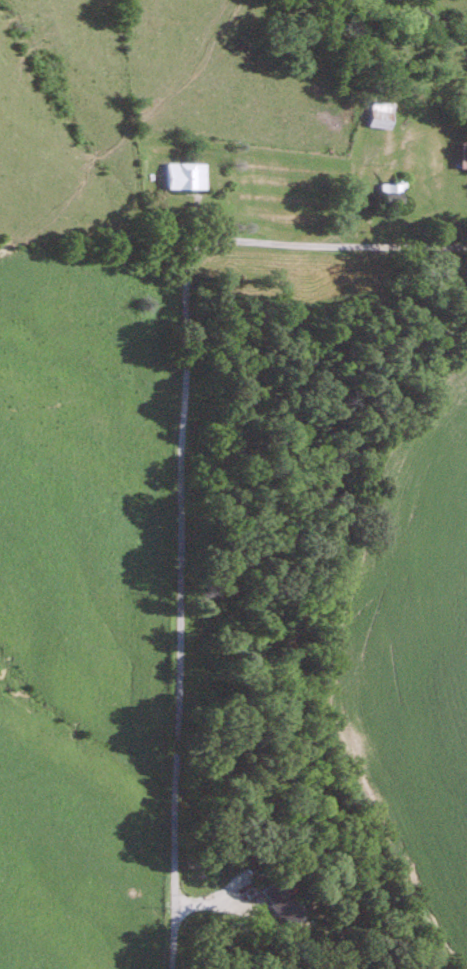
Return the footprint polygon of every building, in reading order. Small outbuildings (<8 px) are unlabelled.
[(394,128),(394,98),(372,97),(372,127),(394,128)] [(171,188),(208,189),(209,162),(171,161),(171,188)] [(384,181),(384,203),(406,203),(406,181),(384,181)]
